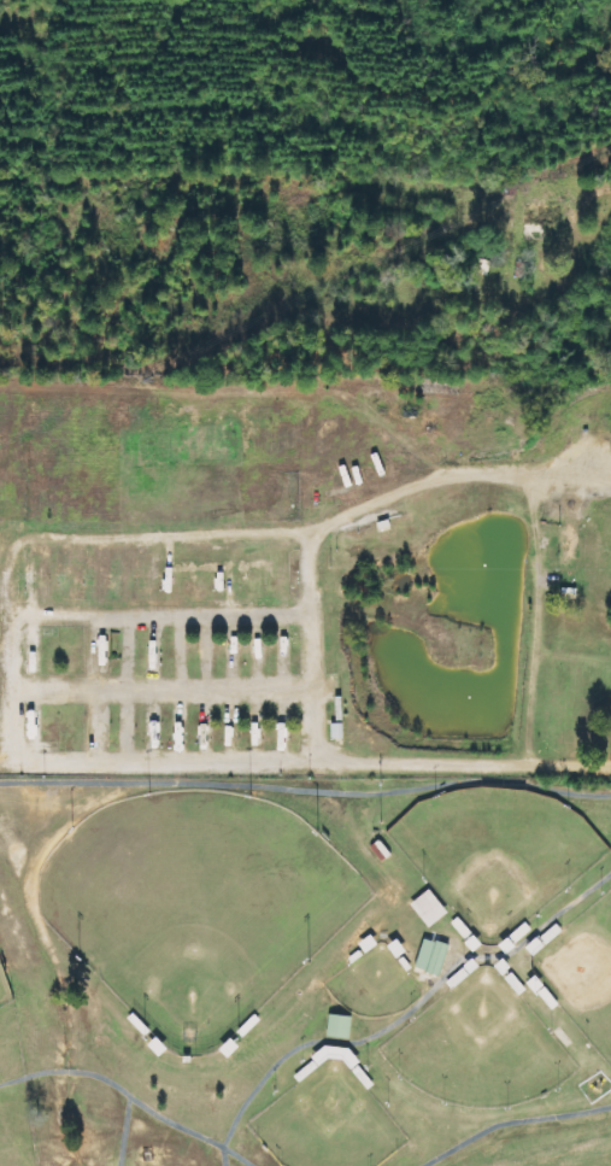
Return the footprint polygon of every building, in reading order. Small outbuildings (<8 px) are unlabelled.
[(428,889),(446,912),(428,926),(409,903),(428,889)] [(417,968),(441,976),(451,946),(427,938),(417,968)] [(328,1013),(351,1015),(348,1037),(325,1036),(328,1013)]
